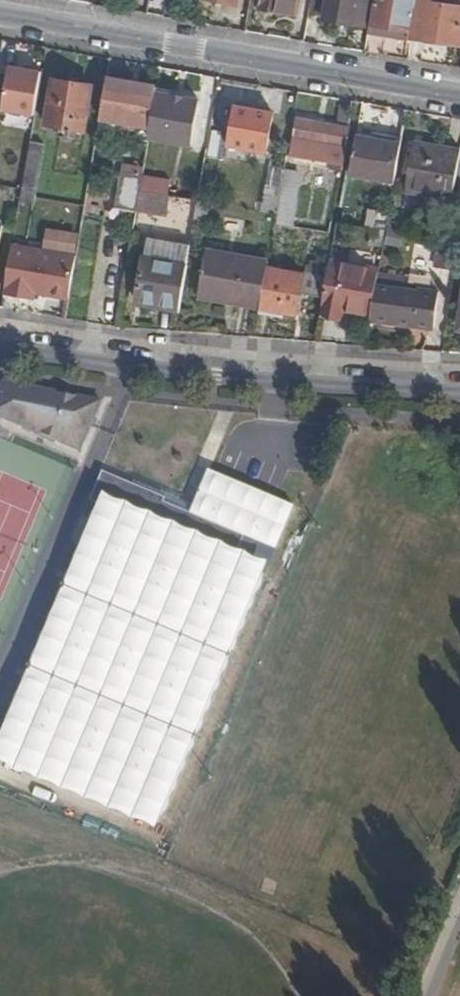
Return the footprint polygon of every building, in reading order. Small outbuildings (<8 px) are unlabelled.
[(262,7),(295,14),(298,0),(264,0),(262,7)] [(309,15),(323,17),(324,19),(355,24),(355,22),(370,25),(371,16),(374,0),(311,0),(309,15)] [(426,0),(377,0),(372,24),(410,31),(409,37),(419,38),(426,0)] [(451,8),(431,4),(431,0),(426,0),(419,38),(440,42),(459,45),(459,9),(451,8)] [(43,75),(10,69),(3,113),(36,118),(43,75)] [(156,87),(107,78),(101,118),(149,126),(156,87)] [(93,87),(53,79),(45,123),(59,126),(58,134),(76,137),(78,129),(85,130),(93,87)] [(207,102),(162,94),(154,137),(167,139),(169,130),(198,135),(201,117),(204,117),(207,102)] [(349,123),(352,107),(337,104),(335,120),(349,123)] [(273,112),(236,106),(229,145),(265,152),(273,112)] [(347,137),(348,129),(296,119),(289,156),(342,166),(347,137)] [(400,145),(356,137),(353,150),(349,174),(393,182),(398,156),(400,145)] [(41,143),(29,141),(21,188),(20,196),(32,198),(41,143)] [(414,142),(405,190),(451,199),(459,151),(459,150),(446,148),(414,142)] [(284,170),(284,167),(272,165),(269,185),(281,188),(282,181),(284,170)] [(281,188),(276,214),(275,223),(289,226),(296,188),(298,173),(284,170),(282,181),(281,188)] [(139,177),(120,174),(116,195),(135,199),(139,177)] [(160,178),(141,175),(139,188),(139,191),(157,194),(160,178)] [(157,194),(139,191),(135,209),(168,215),(172,197),(157,194)] [(184,223),(190,200),(174,196),(169,219),(184,223)] [(383,232),(371,229),(369,244),(380,246),(383,232)] [(459,241),(459,240),(440,237),(436,267),(455,269),(458,252),(459,241)] [(147,239),(144,257),(159,260),(184,264),(187,246),(147,239)] [(8,265),(3,294),(33,300),(33,293),(67,300),(71,274),(75,256),(12,244),(8,265)] [(228,298),(260,304),(267,267),(268,259),(204,248),(196,298),(227,303),(228,298)] [(185,279),(187,264),(184,264),(159,260),(144,257),(137,300),(180,307),(185,279)] [(325,278),(328,265),(305,261),(303,274),(325,278)] [(377,272),(328,263),(328,265),(325,278),(322,297),(319,313),(319,315),(341,319),(342,309),(370,315),(371,310),(375,287),(377,272)] [(300,294),(322,297),(325,278),(303,274),(267,267),(260,304),(260,308),(296,315),(300,294)] [(370,315),(370,318),(378,319),(382,288),(375,287),(371,310),(370,315)] [(382,288),(378,319),(434,328),(440,292),(418,289),(418,293),(401,291),(382,288)] [(105,408),(11,371),(0,399),(0,420),(87,454),(105,408)] [(295,509),(211,475),(194,515),(278,550),(295,509)] [(100,505),(0,744),(0,749),(167,818),(268,575),(100,505)]
